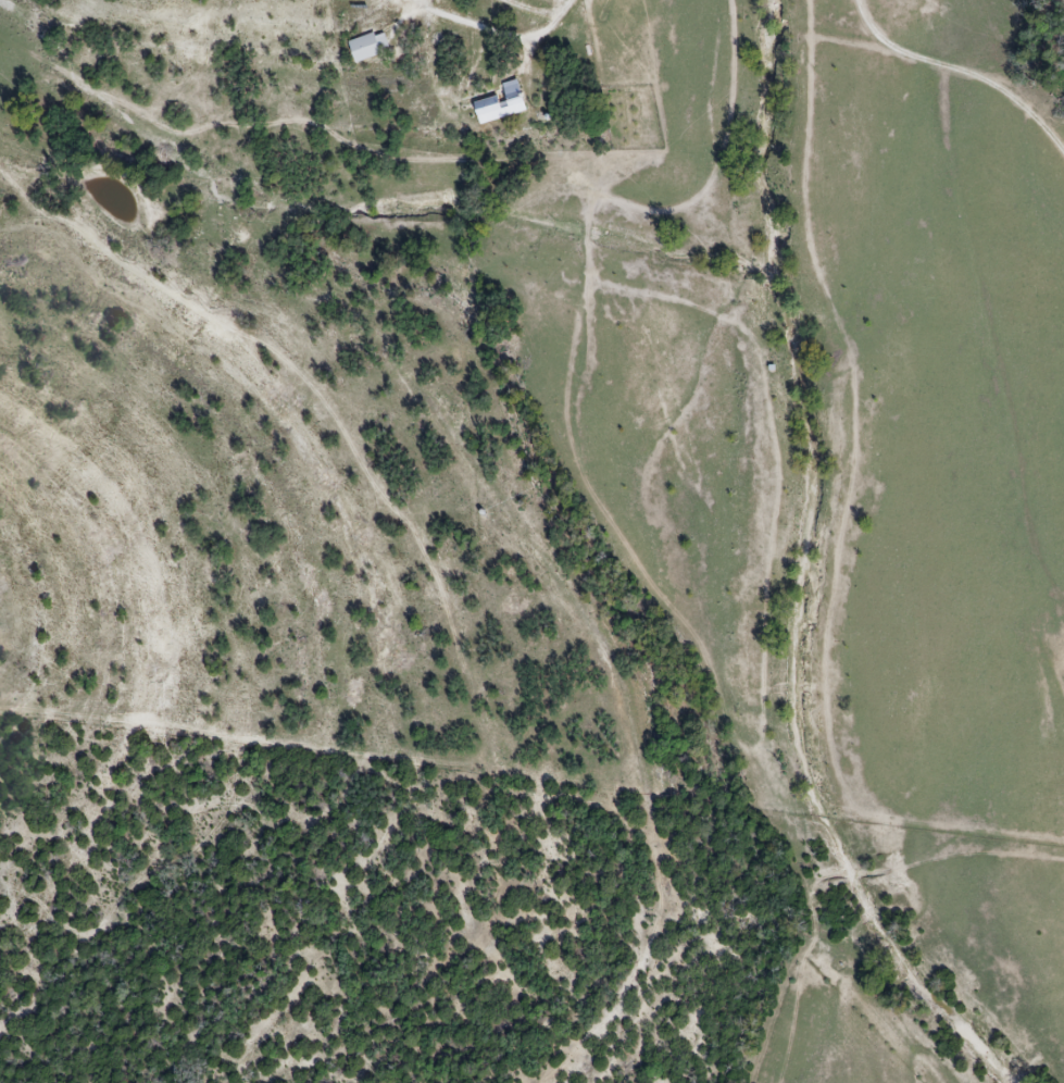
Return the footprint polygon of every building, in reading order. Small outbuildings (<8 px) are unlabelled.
[(387,52),(381,34),(374,36),(374,33),(348,41),(354,62),(387,52)] [(479,123),(525,111),(516,79),(501,84),(504,94),(473,102),(479,123)]
